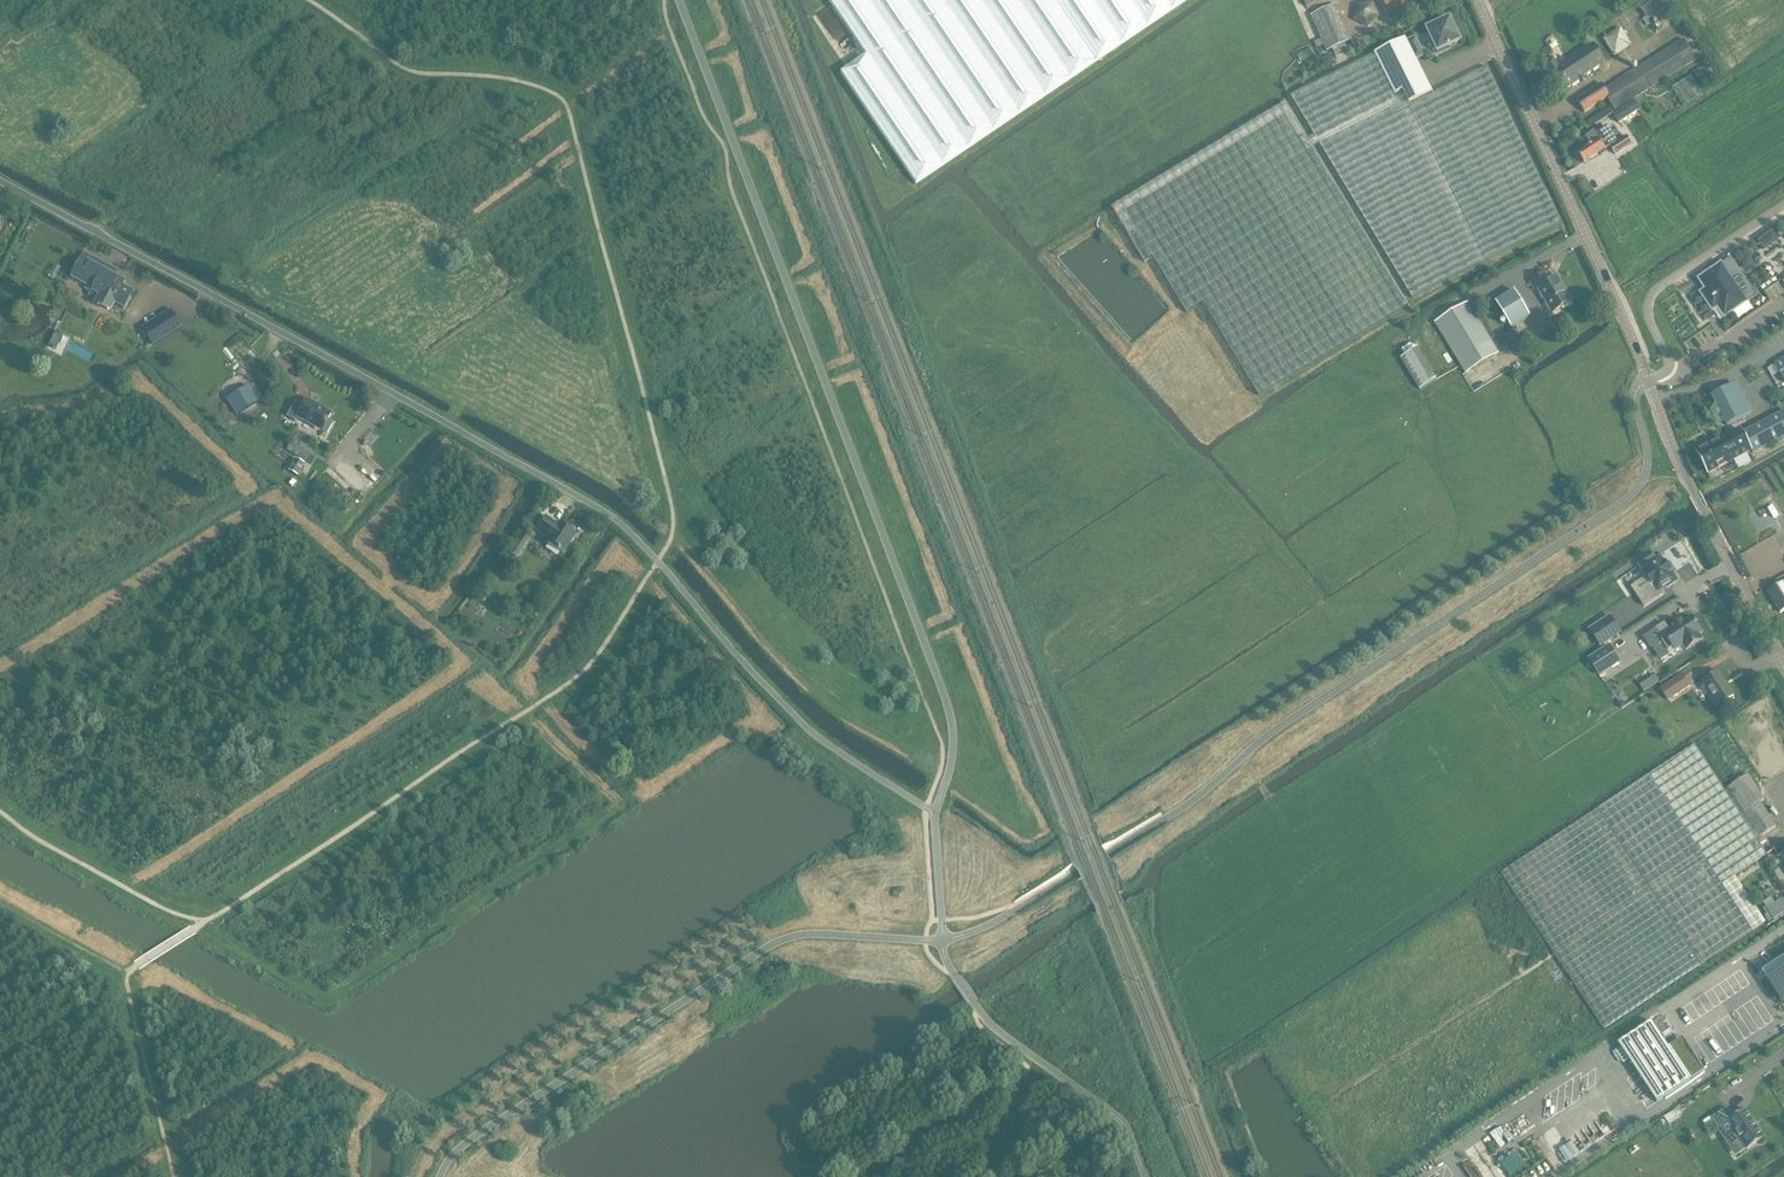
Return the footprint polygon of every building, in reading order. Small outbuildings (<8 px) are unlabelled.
[(866,55),(840,72),(916,183),(1095,62),(1186,0),(828,0),(866,55)] [(1390,16),(1423,0),(1382,0),(1390,16)] [(1635,2),(1648,20),(1667,7),(1671,4),(1668,0),(1637,0),(1635,2)] [(1373,2),(1357,5),(1354,20),(1369,28),(1379,17),(1373,2)] [(1327,52),(1332,50),(1336,59),(1349,53),(1345,44),(1351,41),(1335,5),(1311,16),(1327,52)] [(1449,50),(1448,48),(1460,42),(1450,20),(1428,31),(1430,35),(1428,36),(1438,56),(1449,50)] [(1415,38),(1407,42),(1405,39),(1374,54),(1290,96),(1314,136),(1308,140),(1313,147),(1319,143),(1412,299),(1560,224),(1486,68),(1433,94),(1416,60),(1424,56),(1415,38)] [(1683,41),(1605,89),(1602,84),(1576,100),(1584,113),(1607,98),(1615,111),(1696,61),(1683,41)] [(1313,43),(1310,45),(1313,51),(1314,50),(1315,51),(1318,49),(1317,46),(1316,46),(1314,42),(1313,43)] [(1594,46),(1568,63),(1580,80),(1606,64),(1594,46)] [(1311,49),(1298,56),(1301,62),(1314,55),(1311,49)] [(1553,58),(1543,64),(1549,74),(1561,94),(1580,81),(1580,80),(1568,63),(1568,62),(1559,67),(1553,58)] [(1703,87),(1716,79),(1707,64),(1694,72),(1703,87)] [(1692,76),(1672,88),(1684,107),(1704,95),(1692,76)] [(1634,102),(1614,115),(1619,123),(1639,111),(1634,102)] [(1259,396),(1408,306),(1313,147),(1308,140),(1286,104),(1112,209),(1144,262),(1153,258),(1186,313),(1203,303),(1259,396)] [(1596,117),(1591,120),(1595,126),(1600,123),(1596,117)] [(1591,146),(1578,154),(1584,164),(1605,150),(1606,150),(1610,147),(1615,155),(1632,144),(1626,137),(1618,143),(1607,127),(1596,134),(1594,132),(1585,138),(1591,146)] [(1763,249),(1778,239),(1773,231),(1758,241),(1763,249)] [(101,277),(91,272),(96,261),(85,255),(73,277),(95,289),(92,295),(100,300),(98,305),(108,311),(111,306),(122,311),(132,293),(121,287),(124,282),(113,276),(116,271),(107,266),(101,277)] [(1721,265),(1700,280),(1707,290),(1702,293),(1713,309),(1718,306),(1725,317),(1746,302),(1746,301),(1754,296),(1737,271),(1738,271),(1731,261),(1723,267),(1721,265)] [(1558,275),(1550,280),(1545,272),(1529,281),(1535,291),(1537,290),(1552,315),(1573,302),(1558,275)] [(1514,291),(1496,302),(1511,328),(1530,317),(1514,291)] [(1468,303),(1435,323),(1466,374),(1499,353),(1468,303)] [(171,310),(141,329),(153,346),(182,327),(171,310)] [(1520,342),(1513,330),(1504,336),(1511,348),(1520,342)] [(56,331),(52,338),(59,342),(63,335),(56,331)] [(1417,348),(1400,359),(1420,390),(1436,380),(1417,348)] [(1775,365),(1783,381),(1783,359),(1775,365)] [(235,392),(247,410),(260,401),(248,383),(235,392)] [(1736,384),(1711,397),(1727,427),(1752,414),(1736,384)] [(287,417),(295,421),(297,417),(322,431),(327,434),(333,423),(328,421),(331,414),(306,400),(303,406),(295,401),(287,417)] [(1743,434),(1751,451),(1753,453),(1783,437),(1783,412),(1743,434)] [(410,428),(414,423),(403,414),(399,419),(410,428)] [(1743,434),(1740,429),(1697,452),(1708,474),(1751,451),(1743,434)] [(291,443),(287,450),(293,454),(298,446),(291,443)] [(290,469),(289,471),(295,474),(298,476),(305,464),(296,459),(290,469)] [(346,466),(339,475),(359,491),(366,483),(346,466)] [(560,524),(558,526),(546,518),(537,531),(549,539),(547,543),(562,554),(575,535),(560,524)] [(517,558),(530,540),(521,533),(508,552),(517,558)] [(1656,555),(1640,566),(1646,576),(1644,577),(1649,585),(1640,591),(1645,598),(1641,601),(1644,607),(1665,593),(1662,589),(1666,586),(1667,588),(1677,581),(1671,571),(1672,571),(1666,562),(1664,564),(1659,556),(1657,557),(1656,555)] [(1768,592),(1773,601),(1774,600),(1776,603),(1775,604),(1780,613),(1783,611),(1783,582),(1783,583),(1768,592)] [(1610,616),(1590,630),(1601,646),(1621,633),(1610,616)] [(1665,624),(1657,629),(1663,639),(1661,640),(1668,651),(1673,648),(1675,651),(1683,646),(1685,649),(1686,651),(1703,640),(1699,635),(1702,633),(1691,616),(1682,623),(1681,622),(1673,627),(1674,628),(1669,631),(1665,624)] [(1609,646),(1589,659),(1600,675),(1620,662),(1609,646)] [(1718,672),(1702,682),(1718,706),(1734,696),(1718,672)] [(1649,688),(1659,682),(1654,674),(1645,680),(1649,688)] [(1682,674),(1660,689),(1668,701),(1690,686),(1682,674)] [(1645,680),(1640,684),(1644,691),(1649,688),(1645,680)] [(1735,876),(1722,885),(1753,931),(1766,922),(1735,876)] [(1762,972),(1766,977),(1782,1002),(1783,1000),(1783,957),(1762,972)] [(1651,1022),(1619,1044),(1657,1102),(1690,1081),(1651,1022)] [(1677,1109),(1664,1117),(1669,1125),(1682,1116),(1677,1109)] [(1733,1119),(1727,1109),(1713,1118),(1719,1128),(1729,1122),(1734,1130),(1728,1134),(1740,1153),(1746,1149),(1747,1149),(1747,1150),(1764,1138),(1746,1111),(1746,1110),(1733,1119)]
